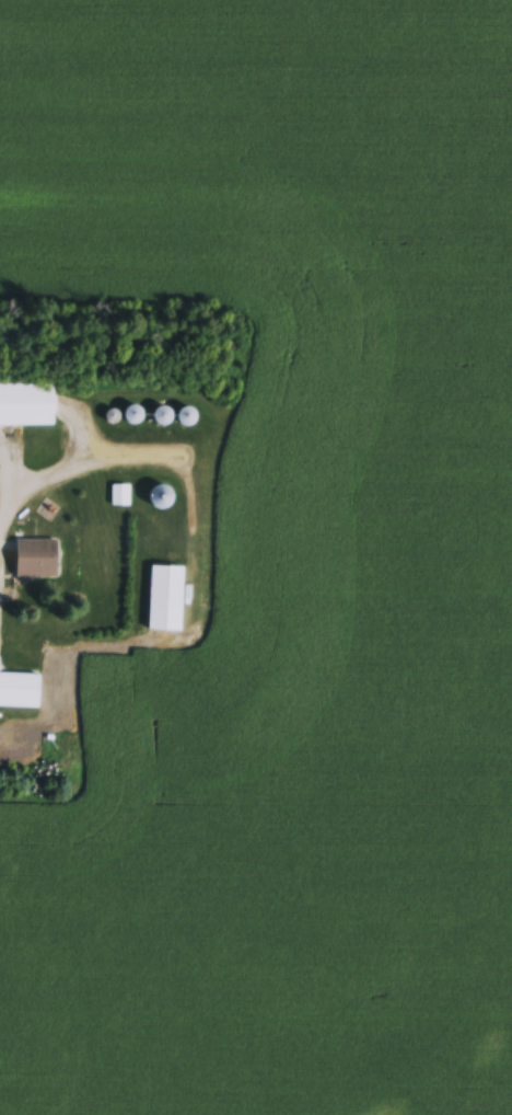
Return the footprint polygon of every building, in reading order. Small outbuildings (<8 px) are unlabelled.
[(0,388),(0,429),(55,429),(55,388),(0,388)] [(19,544),(19,580),(59,580),(59,544),(19,544)] [(185,570),(150,569),(148,633),(182,635),(185,570)] [(0,677),(0,710),(40,711),(41,677),(0,677)]
